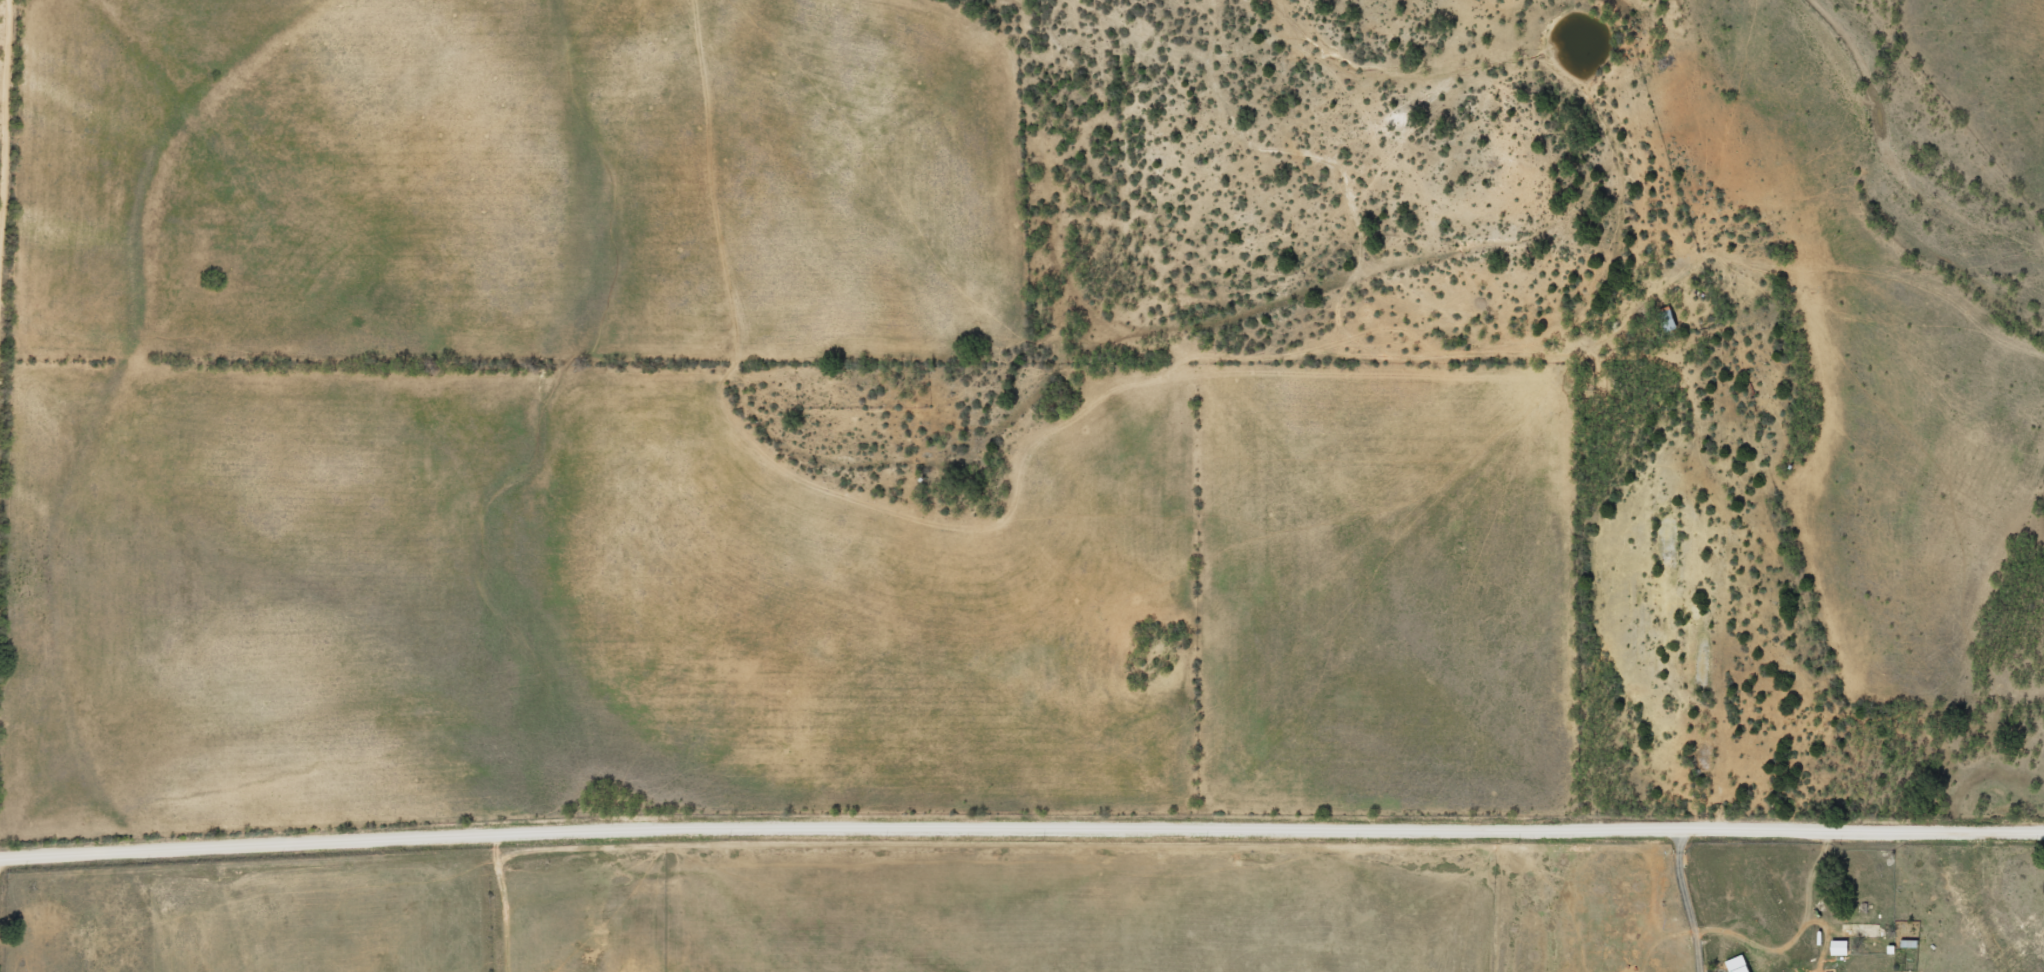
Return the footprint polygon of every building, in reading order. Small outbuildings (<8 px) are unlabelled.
[(1657,334),(1669,330),(1662,306),(1649,310),(1657,334)] [(1735,955),(1717,961),(1721,971),(1741,971),(1735,955)]
